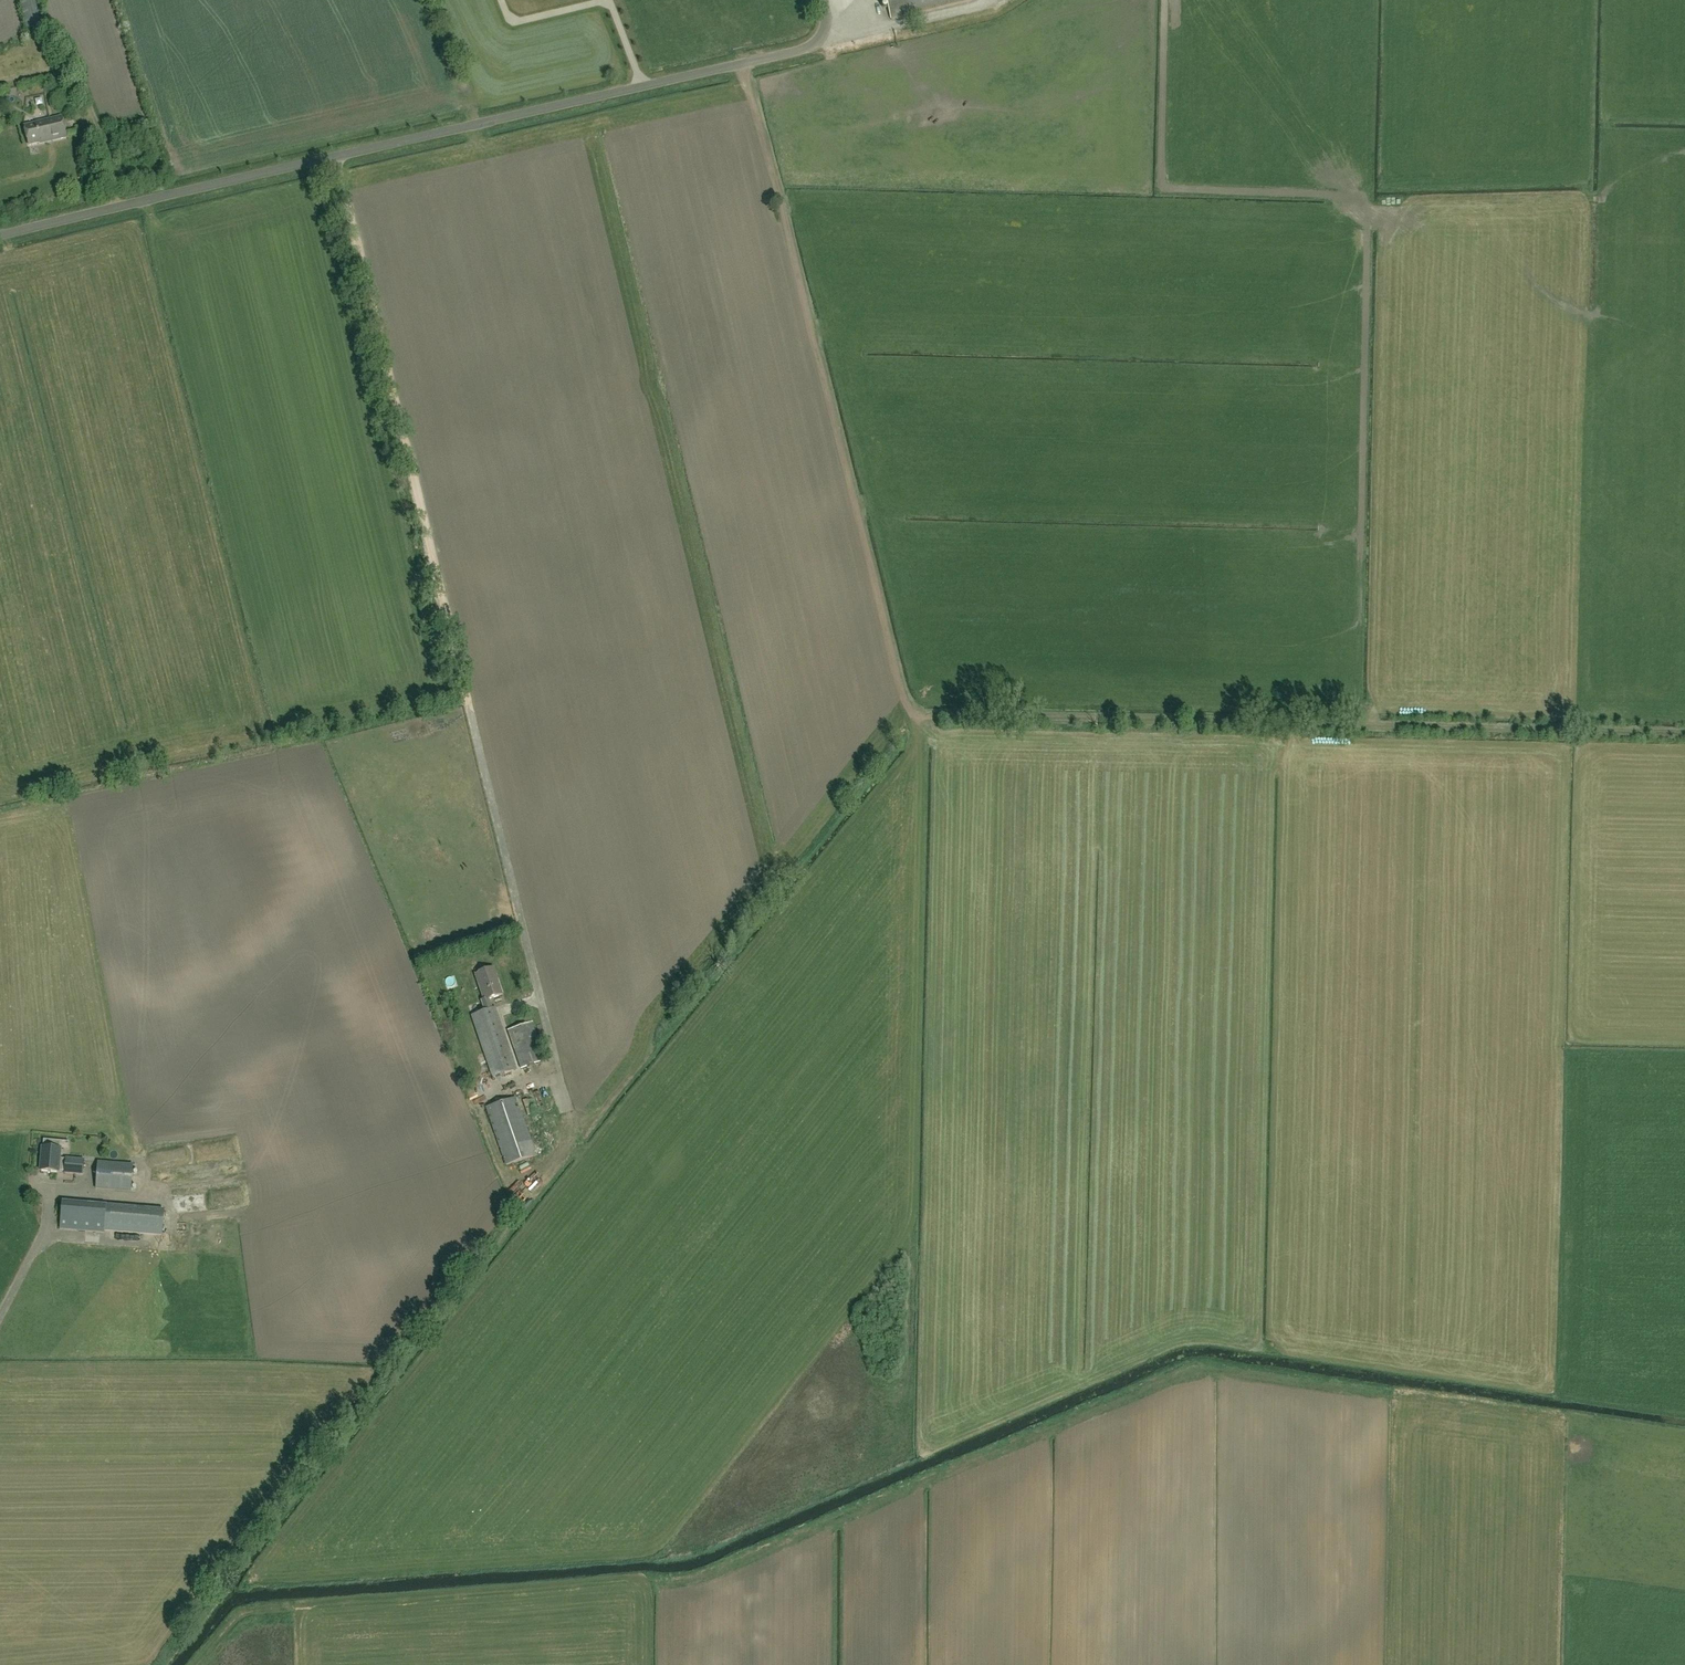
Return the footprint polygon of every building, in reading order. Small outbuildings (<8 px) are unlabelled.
[(26,28),(43,24),(38,0),(19,0),(26,28)] [(890,19),(970,0),(885,0),(890,19)] [(36,124),(24,127),(28,145),(51,140),(51,141),(66,138),(62,117),(36,123),(36,124)] [(484,1011),(471,1015),(493,1078),(516,1070),(494,1008),(492,1009),(488,1000),(502,995),(493,969),(475,975),(484,1000),(480,1001),(484,1011)] [(532,1023),(507,1031),(520,1069),(546,1061),(532,1023)] [(521,1097),(532,1091),(529,1085),(518,1091),(521,1097)] [(535,1156),(515,1098),(486,1109),(506,1166),(535,1156)] [(42,1147),(40,1171),(58,1173),(58,1171),(65,1171),(64,1173),(83,1175),(84,1161),(66,1159),(66,1160),(60,1159),(61,1149),(67,1150),(68,1143),(43,1140),(42,1147)] [(98,1162),(95,1189),(130,1192),(132,1165),(98,1162)] [(164,1210),(106,1206),(106,1205),(62,1202),(59,1228),(103,1232),(104,1230),(162,1234),(164,1210)]
